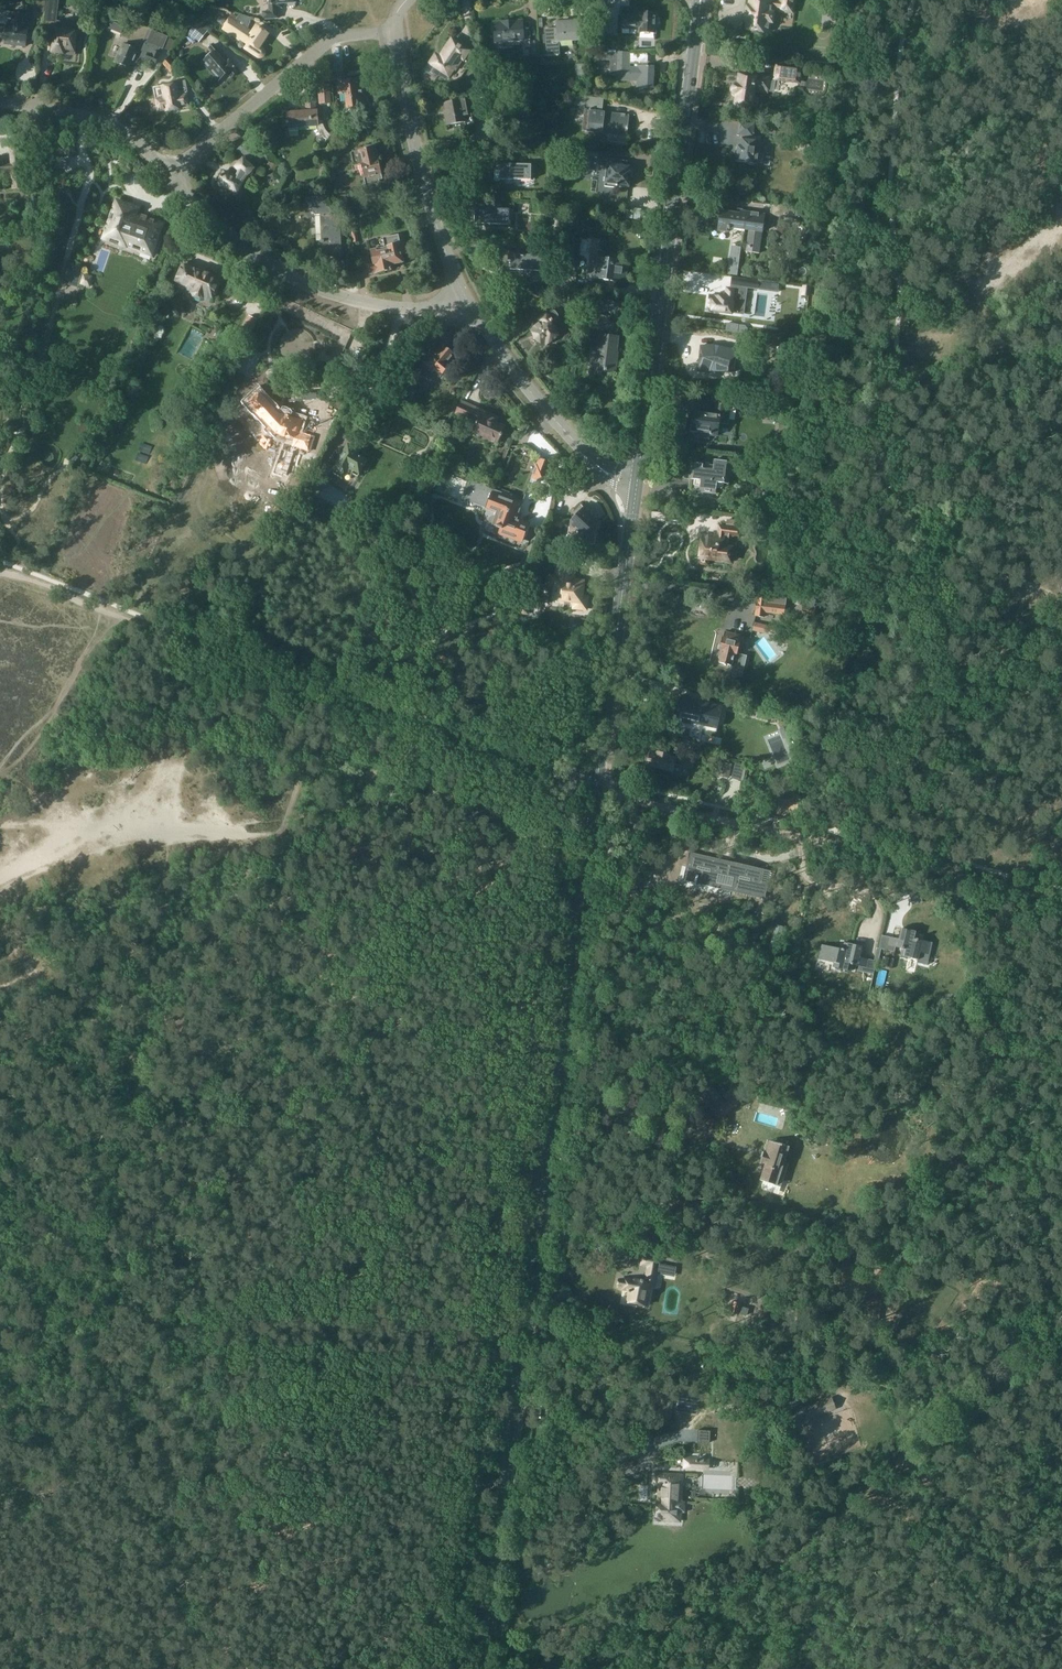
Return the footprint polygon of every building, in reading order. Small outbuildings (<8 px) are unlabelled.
[(36,11),(44,12),(45,0),(38,0),(36,11)] [(44,28),(55,29),(52,51),(54,51),(55,52),(55,53),(55,54),(56,54),(57,54),(57,55),(58,55),(59,55),(60,55),(60,54),(61,54),(61,53),(62,53),(62,52),(64,53),(64,49),(74,50),(76,33),(81,34),(82,22),(78,22),(56,19),(59,2),(59,0),(48,0),(44,28)] [(262,11),(263,19),(278,18),(278,8),(280,8),(280,3),(288,3),(288,4),(288,5),(289,5),(289,6),(290,6),(291,6),(292,6),(293,6),(294,5),(294,4),(295,4),(295,3),(295,2),(295,0),(269,0),(269,11),(262,11)] [(745,21),(748,21),(747,29),(752,30),(751,32),(760,33),(761,31),(765,32),(766,22),(772,22),(773,13),(771,12),(772,7),(780,8),(779,10),(792,12),(794,0),(781,0),(780,3),(773,2),(773,0),(772,0),(751,0),(750,7),(747,6),(747,11),(746,12),(746,16),(745,21)] [(7,24),(4,43),(17,45),(19,47),(22,47),(23,46),(26,46),(28,26),(30,6),(24,5),(23,13),(11,12),(10,17),(9,17),(8,19),(10,19),(9,24),(7,24)] [(622,15),(622,27),(640,28),(639,32),(655,33),(655,26),(658,26),(660,24),(660,18),(658,17),(656,16),(656,13),(640,12),(640,16),(622,15)] [(233,14),(224,28),(240,39),(240,38),(248,43),(244,49),(258,58),(259,59),(260,59),(261,59),(262,59),(263,58),(264,58),(264,57),(265,56),(266,56),(266,55),(266,54),(266,53),(266,52),(266,51),(265,50),(265,49),(264,49),(260,46),(268,33),(258,26),(253,33),(248,31),(253,18),(241,14),(238,18),(233,14)] [(109,19),(105,26),(121,33),(124,25),(109,19)] [(170,20),(167,27),(173,29),(171,36),(179,39),(184,26),(170,20)] [(492,26),(492,30),(493,33),(494,33),(495,43),(523,41),(531,40),(530,37),(530,31),(524,31),(523,21),(494,22),(494,26),(492,26)] [(557,28),(545,29),(546,55),(559,54),(558,41),(583,40),(583,34),(584,34),(583,32),(582,32),(582,21),(557,23),(557,28)] [(198,24),(188,37),(194,42),(196,39),(199,41),(207,31),(198,24)] [(118,53),(114,63),(128,68),(130,63),(133,65),(134,62),(136,62),(142,59),(145,60),(144,61),(149,63),(149,62),(155,65),(160,54),(157,53),(159,48),(162,49),(167,38),(152,31),(147,43),(145,43),(143,42),(140,42),(138,43),(136,45),(135,47),(134,49),(123,44),(119,54),(118,53)] [(430,63),(424,71),(436,80),(439,76),(446,80),(448,76),(453,69),(456,71),(469,51),(452,39),(440,57),(436,54),(430,63)] [(475,39),(469,40),(471,49),(478,48),(475,39)] [(214,53),(203,63),(219,80),(227,73),(231,77),(238,72),(235,68),(230,61),(229,61),(218,49),(214,44),(209,48),(214,53)] [(592,52),(591,59),(603,60),(610,61),(609,75),(617,76),(616,80),(629,80),(629,79),(637,79),(637,87),(652,88),(653,77),(654,77),(654,70),(653,70),(653,66),(648,66),(648,65),(647,65),(647,66),(638,65),(638,67),(629,67),(629,63),(650,63),(650,51),(636,51),(636,53),(630,53),(615,52),(606,53),(600,53),(592,52)] [(168,58),(163,64),(172,74),(177,68),(168,58)] [(776,64),(774,79),(800,82),(802,67),(776,64)] [(732,89),(732,90),(732,91),(733,92),(733,93),(734,93),(734,94),(735,94),(736,94),(736,95),(737,95),(735,105),(752,107),(752,105),(753,105),(754,105),(755,105),(755,104),(756,104),(756,103),(757,103),(757,102),(757,101),(757,100),(757,99),(756,99),(756,98),(755,97),(754,97),(753,97),(754,90),(767,92),(767,91),(774,92),(775,81),(769,80),(769,78),(740,74),(738,84),(737,84),(736,84),(735,84),(735,85),(734,85),(734,86),(733,86),(733,87),(732,87),(732,88),(732,89)] [(345,75),(337,76),(337,77),(338,77),(340,93),(346,93),(348,108),(365,106),(365,105),(366,105),(365,97),(364,97),(361,79),(345,81),(345,76),(345,75)] [(164,99),(156,100),(158,111),(166,109),(166,111),(181,108),(181,106),(188,105),(186,94),(179,95),(176,83),(161,87),(164,99)] [(329,84),(319,85),(320,98),(321,103),(331,102),(330,97),(329,84)] [(288,122),(287,122),(287,124),(288,124),(288,128),(289,132),(299,131),(298,127),(317,126),(317,128),(318,130),(319,132),(320,134),(322,136),(323,138),(325,139),(327,141),(331,135),(329,134),(328,133),(327,132),(325,130),(325,129),(324,127),(323,125),(323,123),(322,122),(322,120),(318,121),(318,110),(316,111),(315,91),(305,92),(307,111),(287,113),(288,122)] [(576,94),(574,105),(592,107),(591,109),(589,109),(589,110),(585,109),(583,131),(610,134),(609,141),(625,143),(626,136),(627,130),(628,130),(628,128),(627,128),(628,116),(601,112),(603,99),(587,97),(587,96),(576,94)] [(465,98),(445,102),(446,113),(445,113),(447,125),(465,122),(464,115),(468,114),(465,98)] [(342,116),(336,118),(339,125),(344,123),(342,116)] [(739,139),(736,161),(747,162),(748,164),(753,165),(755,163),(757,163),(760,138),(754,137),(755,125),(739,123),(737,136),(740,136),(739,139)] [(522,135),(522,147),(541,147),(541,136),(522,135)] [(12,170),(12,176),(21,175),(19,145),(10,146),(11,165),(0,166),(0,171),(12,170)] [(358,151),(351,153),(354,164),(361,163),(367,187),(380,184),(379,181),(383,180),(382,174),(376,146),(358,151)] [(577,152),(575,166),(583,167),(583,168),(598,170),(598,165),(599,160),(600,153),(585,153),(577,152)] [(218,176),(216,179),(218,182),(219,182),(218,184),(227,189),(227,190),(227,193),(230,194),(232,193),(233,191),(237,194),(244,181),(248,176),(249,176),(250,176),(251,176),(252,175),(253,174),(253,173),(254,173),(254,172),(254,171),(254,170),(255,168),(249,163),(249,162),(244,157),(235,167),(239,170),(236,177),(230,173),(229,172),(228,171),(226,172),(225,171),(222,175),(221,175),(221,176),(218,176)] [(599,160),(598,165),(607,166),(604,187),(616,188),(616,186),(617,186),(618,185),(628,186),(629,184),(629,183),(630,182),(630,181),(630,180),(630,179),(630,178),(629,177),(630,171),(629,171),(630,167),(625,166),(626,163),(608,160),(608,161),(599,160)] [(497,164),(497,171),(499,171),(499,179),(531,180),(531,164),(521,164),(521,166),(517,165),(517,164),(497,164)] [(308,197),(305,198),(306,200),(316,214),(320,214),(322,241),(320,241),(320,243),(322,243),(323,257),(342,256),(340,214),(332,215),(332,212),(331,210),(330,207),(329,204),(327,202),(325,200),(323,199),(324,197),(321,196),(317,195),(314,195),(311,196),(308,197)] [(105,234),(104,239),(126,246),(142,252),(152,255),(155,248),(163,223),(138,214),(140,208),(117,200),(105,234)] [(773,204),(771,216),(799,220),(801,208),(773,204)] [(475,207),(474,223),(509,225),(509,209),(498,208),(498,210),(494,209),(494,208),(475,207)] [(721,211),(718,230),(728,231),(729,225),(750,228),(746,251),(758,253),(764,215),(752,213),(752,211),(739,209),(738,213),(721,211)] [(373,264),(368,266),(370,274),(382,272),(384,272),(386,272),(388,270),(392,270),(392,268),(391,268),(390,265),(397,263),(398,263),(399,263),(399,262),(399,261),(399,260),(403,259),(402,253),(405,252),(403,243),(401,243),(399,235),(383,238),(384,243),(385,247),(371,250),(373,264)] [(590,257),(587,277),(589,277),(588,280),(594,281),(594,278),(618,281),(618,280),(624,280),(626,264),(621,263),(621,261),(599,258),(600,253),(602,252),(603,247),(601,246),(602,241),(593,240),(593,242),(592,243),(590,246),(590,249),(590,251),(591,255),(590,257)] [(509,254),(508,261),(511,261),(510,269),(520,270),(520,275),(534,275),(534,271),(543,271),(543,255),(532,255),(532,256),(529,256),(529,255),(509,254)] [(183,264),(175,281),(189,287),(188,289),(194,291),(192,296),(202,300),(204,296),(210,298),(211,297),(213,298),(221,281),(213,278),(211,274),(206,271),(202,272),(194,269),(194,270),(183,264)] [(73,265),(68,285),(78,287),(83,267),(73,265)] [(82,274),(80,285),(90,287),(92,276),(82,274)] [(562,276),(560,290),(574,292),(575,278),(562,276)] [(709,295),(708,303),(712,303),(711,310),(732,313),(732,312),(743,313),(746,287),(778,291),(779,283),(732,277),(731,288),(726,288),(725,297),(709,295)] [(539,288),(538,295),(558,297),(559,290),(539,288)] [(571,293),(570,302),(574,302),(590,304),(591,296),(575,294),(571,293)] [(540,322),(530,329),(533,333),(535,339),(541,343),(543,346),(546,344),(546,345),(559,335),(556,331),(558,330),(553,324),(555,323),(554,322),(559,319),(560,317),(559,315),(557,312),(555,311),(553,311),(548,314),(547,311),(538,318),(540,322)] [(596,315),(595,328),(602,329),(608,330),(610,317),(604,316),(596,315)] [(244,328),(240,338),(246,341),(251,331),(255,321),(248,319),(244,328)] [(599,334),(595,369),(596,370),(596,367),(605,368),(605,370),(607,370),(615,371),(617,357),(615,357),(615,352),(616,353),(618,337),(617,337),(618,324),(610,322),(608,336),(599,334)] [(700,351),(698,364),(702,372),(729,372),(737,353),(737,352),(733,351),(714,347),(700,347),(700,351)] [(414,368),(409,383),(417,386),(420,376),(427,378),(427,376),(435,382),(442,374),(449,366),(447,364),(455,355),(445,348),(440,354),(438,353),(436,356),(429,351),(422,360),(424,361),(421,370),(414,368)] [(786,348),(783,363),(792,365),(795,350),(786,348)] [(198,359),(194,366),(199,369),(203,362),(198,359)] [(254,392),(246,399),(248,402),(248,403),(256,411),(255,412),(254,412),(254,413),(254,414),(254,415),(254,416),(254,417),(255,418),(256,419),(257,419),(258,420),(259,420),(260,420),(260,419),(261,419),(262,418),(263,417),(276,431),(273,439),(283,443),(282,448),(281,448),(273,473),(282,476),(283,474),(287,475),(294,452),(295,447),(294,447),(294,446),(298,447),(297,450),(307,454),(307,453),(308,453),(313,437),(297,432),(299,425),(291,422),(292,419),(293,419),(294,417),(288,415),(288,413),(281,411),(284,403),(278,401),(276,399),(274,401),(263,389),(259,392),(256,395),(254,392)] [(692,419),(690,431),(697,432),(696,438),(709,439),(710,434),(718,435),(720,423),(727,424),(729,407),(731,407),(732,400),(718,398),(715,415),(712,414),(714,398),(698,396),(696,412),(695,412),(694,420),(692,419)] [(461,401),(455,413),(477,423),(473,432),(497,442),(504,427),(495,423),(497,420),(491,417),(492,414),(461,401)] [(779,424),(777,441),(787,443),(789,426),(779,424)] [(336,470),(334,473),(341,478),(343,474),(344,474),(346,470),(353,474),(353,473),(357,476),(361,470),(365,464),(364,463),(366,461),(360,457),(361,457),(360,456),(359,457),(356,454),(358,451),(348,446),(345,452),(344,452),(339,461),(339,462),(335,469),(336,470)] [(539,458),(530,482),(536,484),(537,480),(546,476),(551,462),(539,458)] [(692,462),(690,479),(701,480),(699,491),(716,493),(717,482),(728,484),(731,462),(714,460),(713,466),(703,464),(692,462)] [(325,462),(316,479),(323,483),(333,467),(325,462)] [(312,488),(310,491),(315,494),(317,491),(321,485),(322,483),(317,480),(316,482),(312,488)] [(470,480),(463,498),(498,511),(495,517),(494,517),(493,517),(492,517),(491,518),(490,519),(490,520),(490,521),(490,522),(490,523),(491,524),(492,525),(496,527),(499,529),(499,532),(505,534),(507,532),(512,534),(512,537),(523,541),(524,538),(525,538),(528,534),(528,528),(529,526),(518,521),(520,516),(516,515),(517,512),(519,513),(522,504),(515,502),(515,501),(507,497),(506,498),(501,496),(502,493),(470,480)] [(571,521),(570,532),(577,533),(577,535),(587,536),(586,544),(595,545),(596,535),(598,520),(585,507),(571,521)] [(699,557),(698,565),(710,566),(711,559),(731,562),(731,557),(733,558),(734,551),(732,551),(732,547),(723,546),(725,534),(740,536),(741,528),(719,524),(717,537),(702,535),(699,557)] [(550,575),(549,586),(554,587),(553,599),(574,602),(574,608),(586,609),(588,597),(582,596),(584,581),(573,579),(574,569),(575,568),(570,568),(557,566),(556,576),(550,575)] [(756,611),(755,616),(764,617),(765,612),(770,612),(770,614),(784,615),(786,599),(772,598),(771,603),(766,602),(767,597),(758,596),(757,601),(755,610),(756,611)] [(803,604),(801,614),(814,617),(816,606),(803,604)] [(753,622),(752,631),(764,633),(766,625),(753,622)] [(720,654),(719,657),(720,659),(719,662),(724,663),(724,665),(726,665),(726,664),(732,665),(730,674),(733,675),(734,677),(738,678),(740,676),(743,677),(748,655),(741,654),(738,653),(742,636),(735,634),(725,632),(724,638),(722,637),(720,650),(722,650),(721,653),(720,654)] [(681,699),(676,721),(691,724),(691,723),(716,729),(721,708),(693,702),(694,702),(681,699)] [(648,757),(647,760),(648,762),(647,766),(673,771),(675,764),(692,768),(695,757),(677,752),(675,758),(669,756),(669,755),(657,752),(657,754),(650,752),(649,756),(648,757)] [(706,756),(705,762),(718,764),(719,759),(706,756)] [(721,762),(718,776),(729,778),(732,764),(721,762)] [(688,867),(685,879),(695,881),(694,885),(696,885),(697,882),(716,886),(716,884),(727,886),(734,888),(764,895),(767,884),(760,883),(761,876),(763,870),(762,870),(737,864),(736,868),(721,865),(721,863),(692,857),(690,867),(688,867)] [(897,873),(896,879),(903,880),(904,875),(905,871),(898,869),(897,873)] [(776,925),(769,950),(777,953),(785,927),(776,925)] [(877,947),(875,955),(880,956),(881,949),(894,952),(896,947),(902,948),(901,955),(919,959),(918,962),(927,964),(929,954),(932,942),(918,939),(919,932),(901,928),(898,940),(896,940),(896,938),(882,934),(879,948),(877,947)] [(822,944),(819,958),(834,962),(833,966),(851,970),(852,964),(859,965),(858,970),(874,974),(877,961),(878,961),(880,956),(875,955),(874,961),(862,958),(859,958),(862,946),(844,942),(843,948),(842,948),(822,944)] [(763,1157),(760,1165),(765,1166),(761,1179),(764,1180),(761,1189),(779,1194),(784,1179),(789,1164),(785,1162),(789,1148),(786,1147),(787,1145),(778,1143),(777,1144),(773,1143),(770,1153),(765,1151),(763,1157)] [(629,1291),(630,1291),(627,1305),(635,1306),(634,1311),(644,1313),(646,1305),(649,1286),(654,1286),(657,1267),(659,1257),(642,1254),(641,1264),(648,1265),(646,1280),(641,1279),(640,1281),(625,1279),(623,1289),(629,1290),(629,1291)] [(733,1300),(730,1311),(738,1314),(742,1303),(733,1300)] [(712,1432),(699,1432),(699,1443),(712,1443),(712,1432)] [(708,1460),(686,1459),(686,1467),(708,1468),(708,1460)] [(660,1505),(658,1505),(657,1519),(680,1520),(680,1509),(684,1509),(684,1503),(680,1502),(682,1475),(655,1473),(654,1483),(661,1483),(660,1505)]
